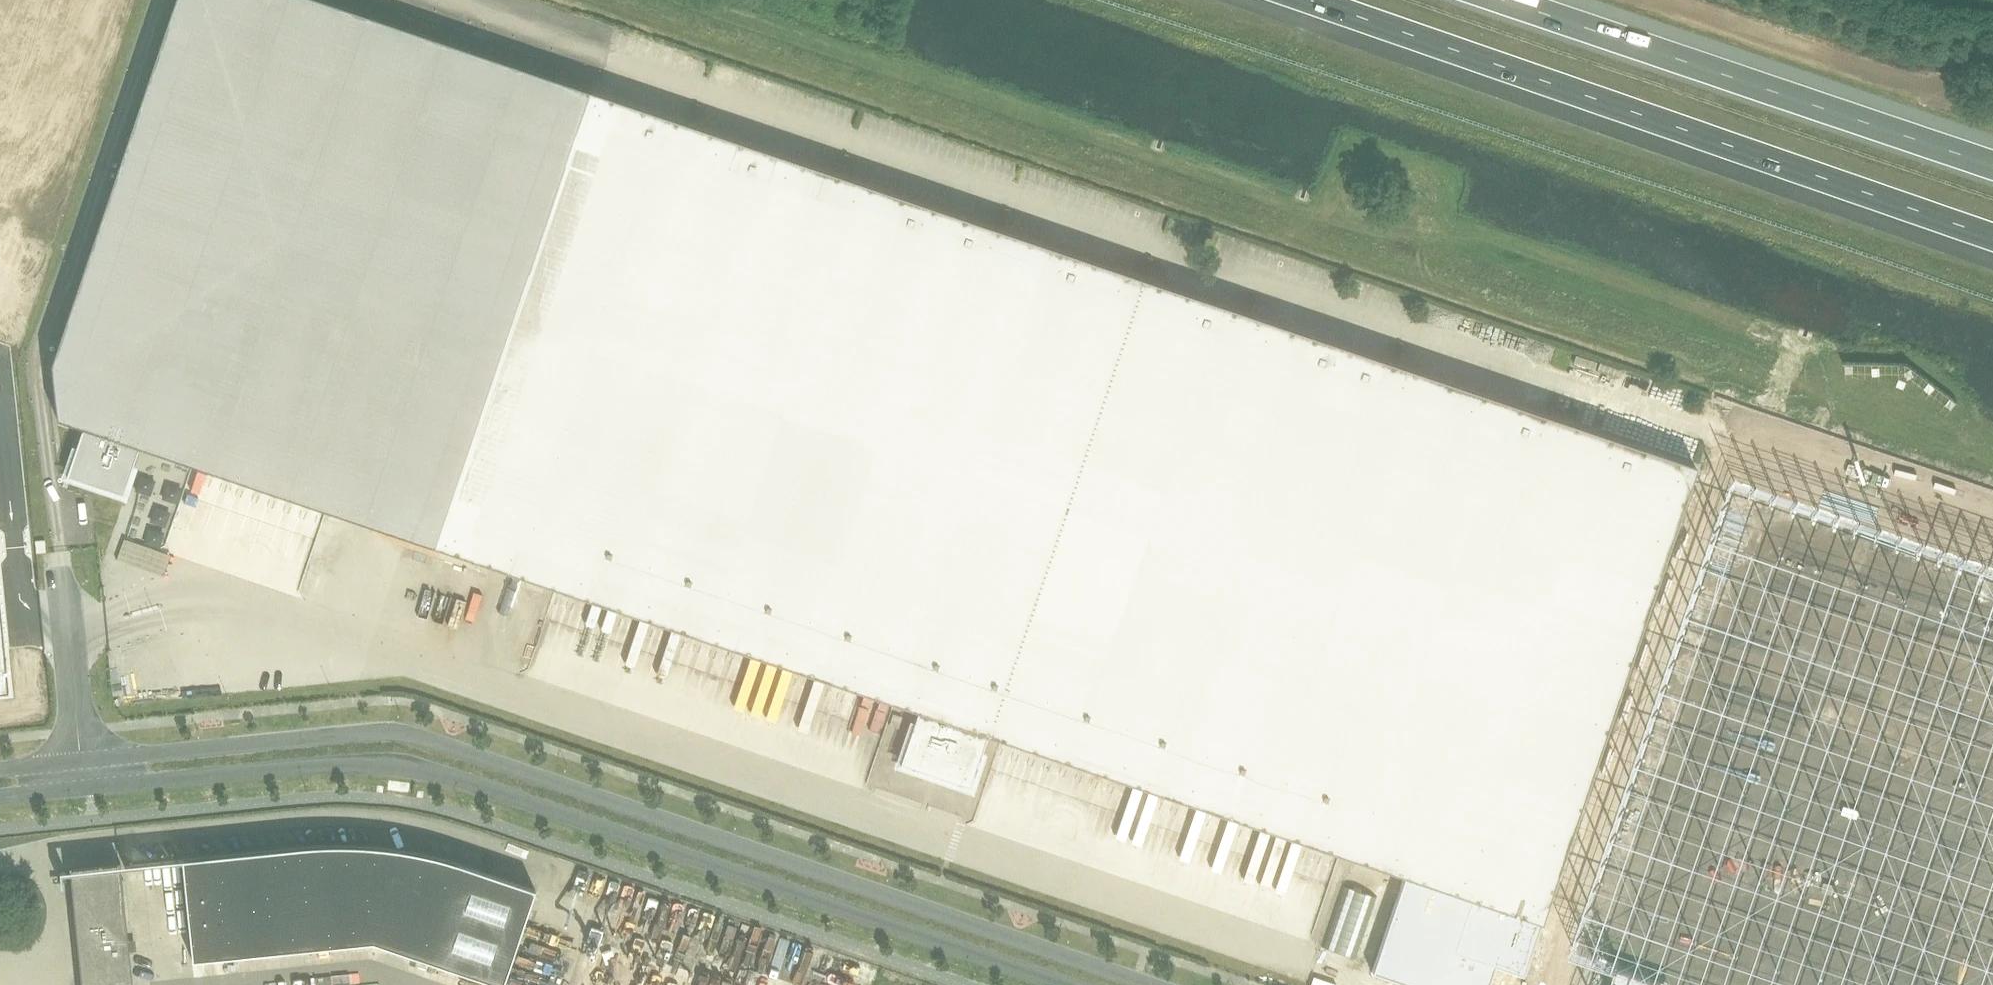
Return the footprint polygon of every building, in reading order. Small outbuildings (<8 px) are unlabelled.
[(51,365),(57,419),(84,428),(67,476),(123,495),(140,447),(327,510),(342,515),(367,524),(398,534),(407,538),(434,547),(493,567),(508,572),(546,585),(555,588),(895,703),(918,711),(900,764),(970,788),(988,735),(1001,740),(1340,854),(1356,860),(1385,870),(1405,877),(1372,973),(1373,973),(1409,984),(1489,984),(1493,972),(1495,966),(1523,975),(1530,954),(1535,940),(1680,514),(1688,488),(1696,467),(588,91),(552,79),(321,0),(175,0),(51,365)] [(1530,954),(1615,983),(1614,984),(1992,984),(1992,568),(1764,490),(1753,486),(1734,480),(1732,485),(1727,501),(1688,488),(1680,514),(1718,527),(1574,952),(1620,968),(1619,970),(1570,953),(1570,952),(1535,940),(1530,954)] [(9,692),(0,603),(0,692),(9,692)] [(182,859),(192,961),(373,942),(499,984),(503,984),(535,890),(458,863),(420,854),(382,848),(364,846),(346,845),(330,845),(314,846),(300,847),(263,851),(224,855),(182,859)] [(64,876),(65,880),(71,879),(82,984),(133,984),(121,862),(70,867),(71,875),(64,876)] [(503,984),(817,984),(535,890),(503,984)]
